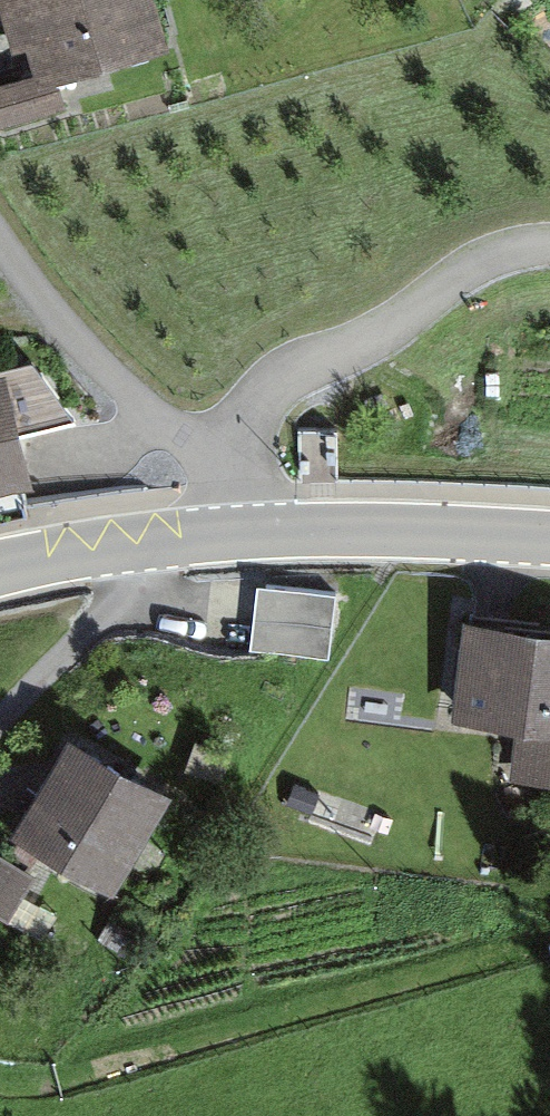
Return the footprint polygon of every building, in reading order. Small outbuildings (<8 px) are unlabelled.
[(184,0),(26,0),(38,41),(52,37),(66,82),(197,43),(184,0)] [(0,377),(0,498),(34,490),(6,375),(0,377)] [(336,597),(256,588),(249,653),(329,662),(336,597)] [(463,624),(452,730),(514,737),(509,783),(549,788),(549,633),(463,624)] [(69,741),(11,840),(113,899),(171,800),(69,741)] [(194,742),(184,772),(221,785),(231,755),(194,742)] [(8,923),(34,877),(0,857),(0,919),(8,923)] [(40,869),(21,918),(50,929),(68,879),(40,869)]
